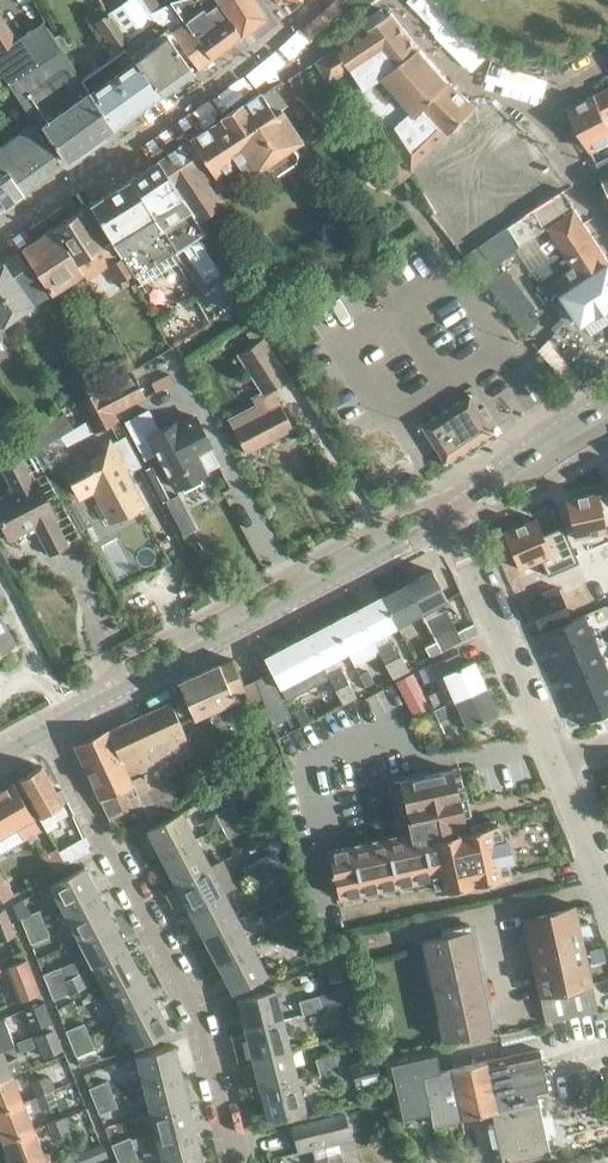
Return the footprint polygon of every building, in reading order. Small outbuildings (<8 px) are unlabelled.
[(95,21),(114,47),(122,41),(127,48),(129,51),(134,59),(135,58),(161,94),(193,72),(198,69),(172,30),(156,8),(149,10),(143,0),(125,0),(106,13),(95,21)] [(198,69),(267,15),(257,0),(175,0),(171,1),(172,2),(173,3),(156,8),(172,30),(198,69)] [(391,10),(339,48),(353,67),(349,70),(395,141),(450,80),(418,44),(391,10)] [(16,39),(0,15),(0,50),(16,39)] [(0,50),(0,71),(8,82),(31,115),(36,112),(43,122),(41,123),(66,159),(114,127),(114,126),(90,89),(89,90),(82,79),(60,47),(42,21),(16,39),(0,50)] [(114,126),(161,94),(135,58),(134,59),(129,51),(127,48),(82,79),(89,90),(90,89),(114,126)] [(330,81),(349,70),(353,67),(339,48),(318,60),(330,81)] [(413,168),(439,143),(449,133),(476,106),(450,80),(395,141),(413,168)] [(204,230),(198,219),(221,203),(207,181),(236,161),(245,174),(263,163),(268,171),(277,171),(295,159),(296,152),(292,144),(300,138),(277,103),(282,98),(274,86),(263,93),(263,92),(158,160),(173,182),(180,193),(197,218),(204,230)] [(607,116),(607,88),(596,94),(607,116)] [(596,94),(569,108),(586,141),(607,130),(607,118),(607,116),(596,94)] [(22,191),(60,164),(34,121),(0,145),(0,170),(1,172),(7,169),(22,191)] [(489,182),(479,188),(490,205),(510,192),(525,215),(564,190),(537,149),(520,131),(489,165),(499,175),(489,182)] [(489,182),(449,133),(439,143),(452,157),(442,163),(448,174),(423,188),(436,210),(479,188),(489,182)] [(391,185),(413,172),(396,145),(374,158),(391,185)] [(597,162),(607,182),(607,156),(597,162)] [(173,182),(158,160),(91,203),(112,239),(110,241),(113,245),(115,243),(123,256),(124,258),(133,273),(136,276),(176,252),(184,264),(200,290),(230,271),(204,230),(197,218),(180,193),(173,182)] [(22,191),(7,169),(1,172),(0,170),(0,207),(22,191)] [(549,227),(562,247),(551,255),(552,257),(532,270),(565,322),(578,313),(584,322),(607,306),(607,257),(576,207),(564,190),(525,215),(506,227),(473,250),(465,238),(456,245),(464,256),(486,282),(500,272),(495,265),(522,246),(521,244),(549,227)] [(82,209),(54,228),(55,229),(77,263),(84,272),(88,280),(110,266),(124,258),(123,256),(115,243),(113,245),(110,241),(105,245),(82,209)] [(77,263),(55,229),(23,250),(51,293),(84,272),(77,263)] [(1,327),(35,304),(34,304),(48,294),(18,252),(0,264),(0,325),(1,327)] [(124,258),(110,266),(119,282),(133,273),(124,258)] [(516,319),(527,334),(538,325),(527,311),(516,319)] [(255,405),(228,419),(245,451),(292,427),(272,388),(288,378),(262,337),(238,353),(263,392),(252,398),(255,405)] [(549,340),(540,349),(573,388),(584,381),(549,340)] [(131,375),(101,391),(114,414),(144,399),(131,375)] [(114,414),(101,391),(77,403),(86,420),(77,425),(83,436),(91,431),(93,434),(116,422),(112,416),(114,414)] [(444,463),(493,431),(468,394),(418,426),(444,463)] [(148,410),(125,421),(144,458),(156,452),(175,488),(205,472),(204,471),(218,464),(209,447),(210,446),(194,416),(180,424),(178,421),(159,431),(148,410)] [(64,414),(31,434),(38,446),(71,427),(64,414)] [(125,513),(142,505),(120,462),(134,455),(124,436),(110,444),(109,441),(63,465),(80,497),(97,488),(103,500),(93,505),(101,519),(122,508),(125,513)] [(54,515),(35,479),(31,481),(19,458),(12,443),(0,449),(0,463),(2,467),(13,490),(0,497),(0,521),(9,539),(34,526),(49,553),(67,544),(52,516),(54,515)] [(565,499),(573,537),(607,529),(607,489),(565,499)] [(535,518),(502,532),(518,568),(539,558),(547,575),(578,562),(563,526),(543,534),(535,518)] [(431,570),(406,584),(421,612),(436,640),(442,651),(478,632),(474,623),(457,631),(447,609),(439,614),(435,605),(446,599),(431,570)] [(406,584),(381,597),(396,625),(421,612),(406,584)] [(544,599),(528,605),(538,628),(569,614),(557,586),(542,593),(544,599)] [(381,597),(356,610),(371,639),(372,638),(376,645),(382,657),(392,678),(408,669),(398,648),(395,649),(390,638),(387,639),(384,632),(396,625),(381,597)] [(356,610),(333,622),(347,651),(371,639),(356,610)] [(583,614),(540,632),(554,663),(596,645),(583,614)] [(15,644),(0,616),(0,653),(15,644)] [(333,622),(307,636),(322,664),(347,651),(333,622)] [(307,636),(266,658),(282,689),(290,704),(331,681),(327,673),(324,667),(322,664),(307,636)] [(436,640),(425,646),(430,657),(442,651),(436,640)] [(376,645),(363,653),(369,664),(382,657),(376,645)] [(596,645),(554,663),(566,693),(607,675),(607,673),(596,645)] [(473,660),(464,664),(459,651),(431,663),(437,676),(443,673),(454,699),(485,687),(473,660)] [(179,683),(195,717),(207,711),(212,721),(221,716),(218,707),(234,699),(232,693),(244,688),(243,685),(233,659),(220,665),(219,664),(179,683)] [(340,667),(327,673),(331,681),(342,701),(343,703),(356,696),(340,667)] [(269,673),(256,679),(265,705),(273,727),(292,718),(269,673)] [(566,693),(580,724),(607,711),(607,675),(566,693)] [(256,679),(243,685),(244,688),(253,710),(265,705),(256,679)] [(439,721),(460,712),(466,726),(496,713),(485,687),(454,699),(446,703),(446,702),(440,688),(429,693),(435,708),(433,708),(439,721)] [(170,702),(109,730),(138,793),(158,784),(153,772),(194,753),(170,702)] [(143,805),(138,793),(109,730),(76,746),(110,820),(143,805)] [(42,765),(18,778),(39,816),(46,830),(57,824),(54,820),(67,813),(62,804),(52,786),(53,785),(42,765)] [(506,836),(502,837),(498,819),(469,825),(468,820),(471,820),(468,803),(461,805),(457,789),(456,789),(451,769),(401,780),(399,780),(406,813),(407,813),(408,816),(393,820),(397,835),(368,841),(348,845),(327,850),(330,863),(338,896),(395,884),(431,876),(435,890),(509,873),(506,858),(510,857),(506,836)] [(0,789),(0,826),(4,834),(16,827),(23,840),(40,830),(32,817),(33,816),(13,781),(0,789)] [(215,812),(222,826),(240,816),(233,803),(215,812)] [(161,858),(196,839),(181,812),(147,830),(161,858)] [(246,828),(240,816),(222,826),(228,837),(246,828)] [(161,858),(175,884),(210,866),(196,839),(161,858)] [(54,871),(66,863),(56,846),(44,853),(54,871)] [(250,879),(268,870),(261,857),(243,866),(250,879)] [(65,911),(99,893),(85,866),(51,884),(65,911)] [(189,911),(224,893),(210,866),(175,884),(189,911)] [(274,881),(268,870),(250,879),(256,891),(274,881)] [(15,894),(6,879),(4,881),(0,874),(0,903),(15,894)] [(65,911),(79,938),(113,920),(99,893),(65,911)] [(189,911),(203,938),(238,920),(224,893),(189,911)] [(545,1021),(598,1009),(575,905),(521,918),(545,1021)] [(0,910),(0,940),(16,934),(5,908),(0,910)] [(20,917),(26,929),(44,922),(39,909),(20,917)] [(271,919),(278,933),(296,924),(288,910),(271,919)] [(92,965),(127,947),(113,920),(79,938),(92,965)] [(203,938),(217,965),(252,946),(238,920),(203,938)] [(50,935),(44,922),(26,929),(31,943),(50,935)] [(302,935),(296,924),(278,933),(284,944),(302,935)] [(445,1039),(493,1029),(470,924),(442,930),(443,936),(423,941),(445,1039)] [(342,945),(323,950),(331,979),(350,974),(342,945)] [(252,946),(217,965),(232,992),(267,974),(252,946)] [(141,974),(127,947),(92,965),(106,992),(141,974)] [(27,958),(7,966),(21,1000),(40,992),(27,958)] [(43,973),(48,986),(67,978),(62,965),(43,973)] [(120,1019),(155,1001),(141,974),(106,992),(120,1019)] [(72,991),(67,978),(48,986),(54,999),(72,991)] [(245,1030),(283,1020),(275,990),(237,1000),(245,1030)] [(299,1000),(303,1015),(322,1009),(318,995),(299,1000)] [(169,1028),(155,1001),(120,1019),(135,1046),(169,1028)] [(39,1033),(54,1027),(47,1007),(31,1013),(39,1033)] [(283,1020),(245,1030),(252,1059),(290,1049),(283,1020)] [(66,1029),(71,1043),(90,1035),(84,1022),(66,1029)] [(35,1035),(43,1056),(62,1048),(54,1028),(35,1035)] [(2,1048),(10,1045),(6,1034),(0,1037),(0,1048),(2,1048)] [(95,1048),(90,1035),(71,1043),(76,1056),(95,1048)] [(136,1054),(144,1084),(181,1075),(173,1045),(136,1054)] [(0,1048),(0,1078),(12,1074),(23,1070),(18,1057),(7,1062),(2,1048),(0,1048)] [(429,1103),(433,1123),(492,1111),(503,1162),(522,1162),(557,1155),(543,1094),(549,1093),(539,1048),(435,1071),(430,1048),(384,1058),(395,1110),(429,1103)] [(260,1088),(297,1079),(290,1049),(252,1059),(260,1088)] [(315,1058),(319,1073),(339,1068),(339,1067),(335,1053),(315,1058)] [(374,1057),(352,1063),(356,1076),(353,1076),(356,1088),(380,1082),(374,1057)] [(339,1068),(319,1073),(323,1085),(353,1076),(356,1076),(352,1063),(339,1067),(339,1068)] [(23,1101),(12,1074),(0,1078),(0,1110),(23,1101)] [(31,1081),(37,1095),(52,1089),(46,1075),(31,1081)] [(188,1105),(181,1075),(144,1084),(151,1114),(188,1105)] [(297,1079),(260,1088),(267,1118),(305,1109),(297,1079)] [(89,1087),(94,1100),(113,1092),(107,1080),(89,1087)] [(3,1140),(33,1128),(28,1115),(57,1102),(52,1089),(37,1095),(23,1101),(0,1110),(0,1132),(3,1140)] [(118,1105),(113,1092),(94,1100),(99,1113),(118,1105)] [(188,1105),(151,1114),(159,1143),(196,1134),(188,1105)] [(343,1113),(318,1119),(324,1145),(337,1142),(336,1137),(348,1134),(343,1113)] [(48,1122),(54,1137),(69,1131),(63,1116),(48,1122)] [(324,1145),(318,1119),(293,1126),(299,1146),(310,1143),(312,1148),(324,1145)] [(3,1140),(12,1162),(47,1162),(33,1128),(3,1140)] [(196,1134),(159,1143),(164,1162),(203,1162),(196,1134)] [(111,1143),(117,1156),(135,1149),(130,1136),(111,1143)] [(80,1162),(88,1162),(105,1156),(100,1144),(76,1153),(80,1162)] [(135,1149),(117,1156),(119,1162),(138,1162),(140,1162),(135,1149)] [(329,1162),(344,1162),(341,1153),(327,1156),(329,1162)]
